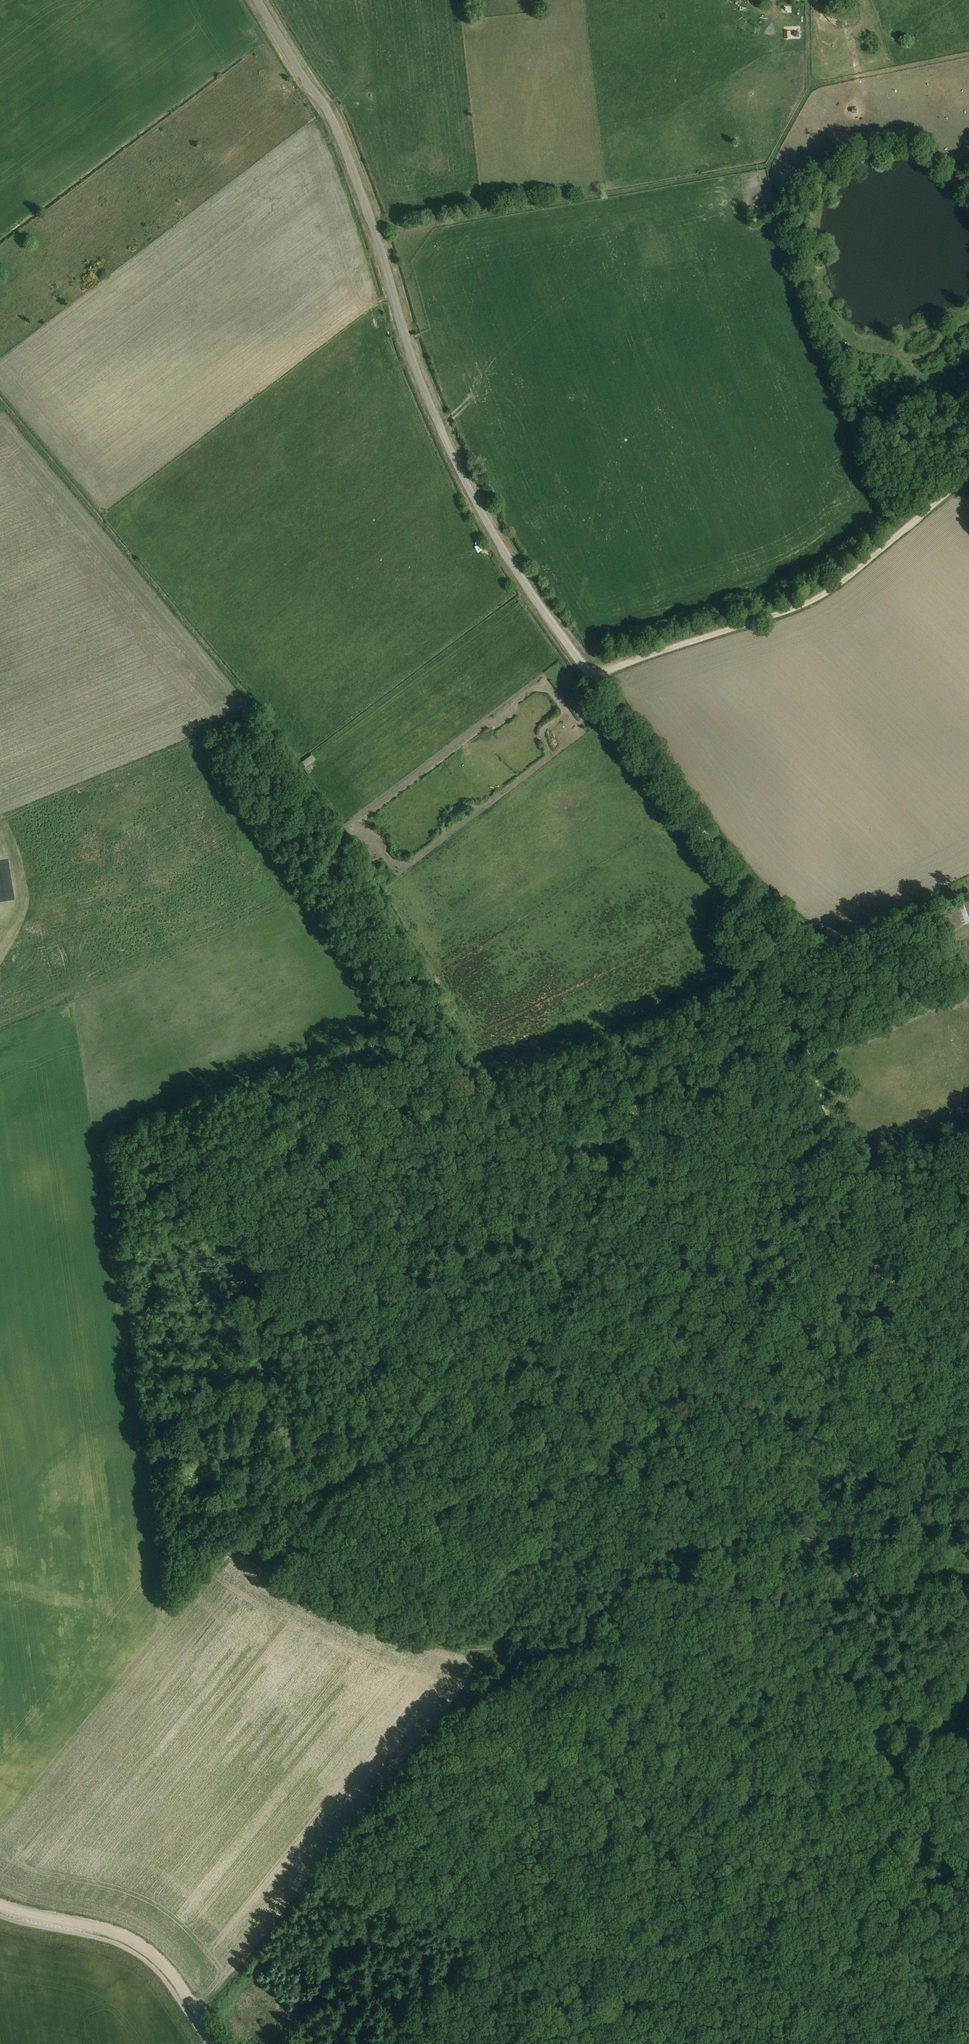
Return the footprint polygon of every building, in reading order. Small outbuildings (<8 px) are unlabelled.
[(15,900),(8,859),(0,861),(0,902),(15,900)] [(942,912),(949,930),(968,922),(968,913),(965,903),(942,912)]
